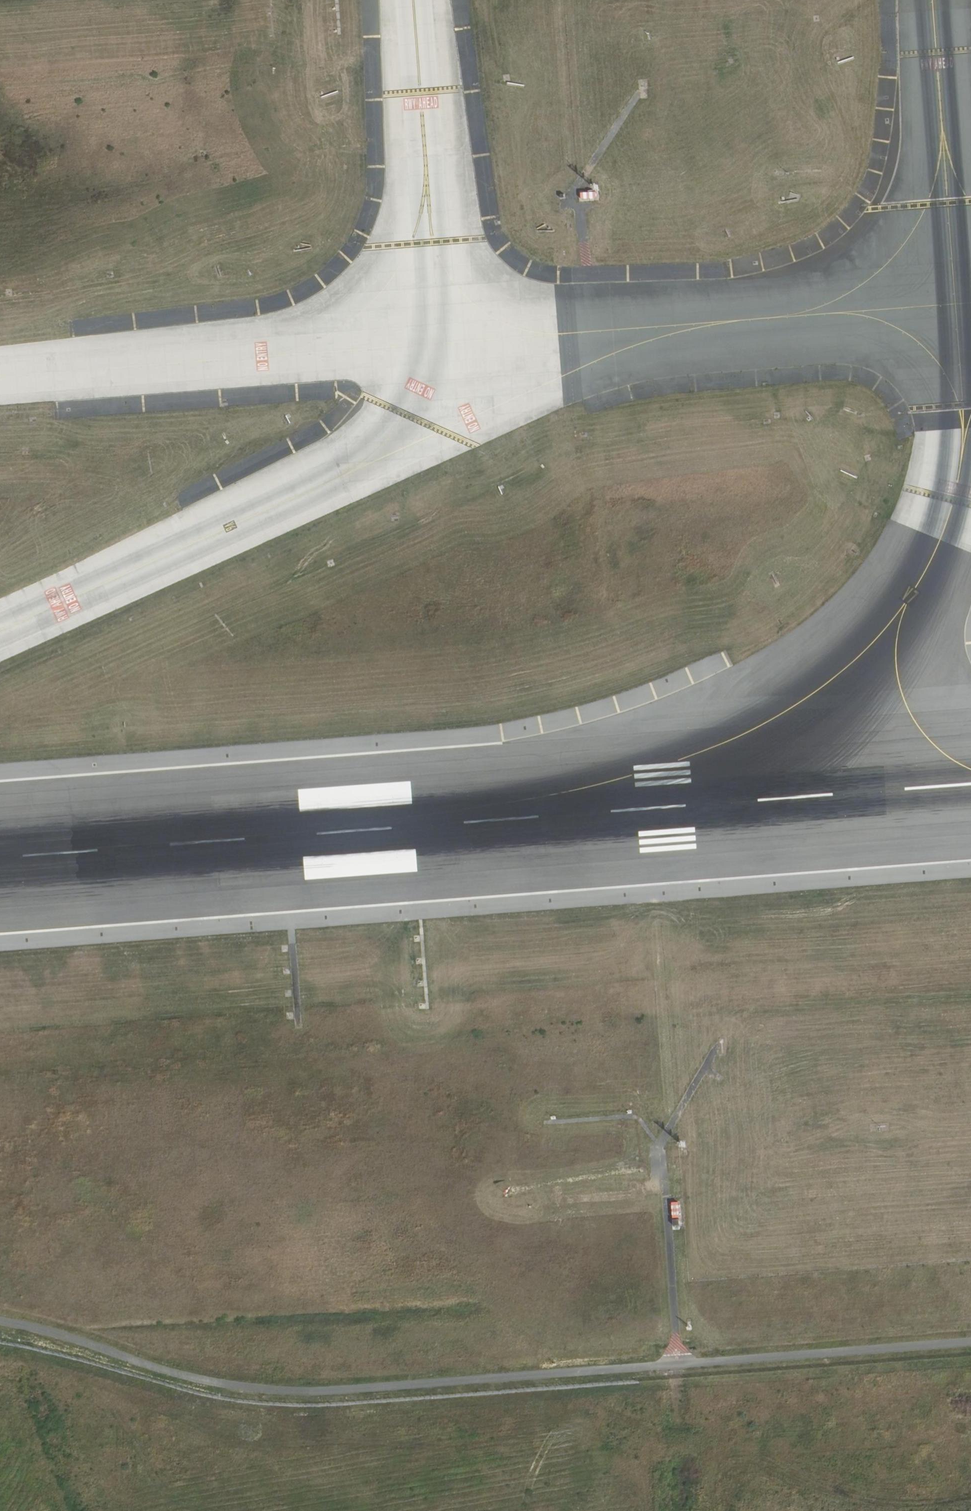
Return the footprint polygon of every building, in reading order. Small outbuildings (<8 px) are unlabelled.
[(666,1169),(672,1169),(670,1144),(664,1144),(666,1169)]
